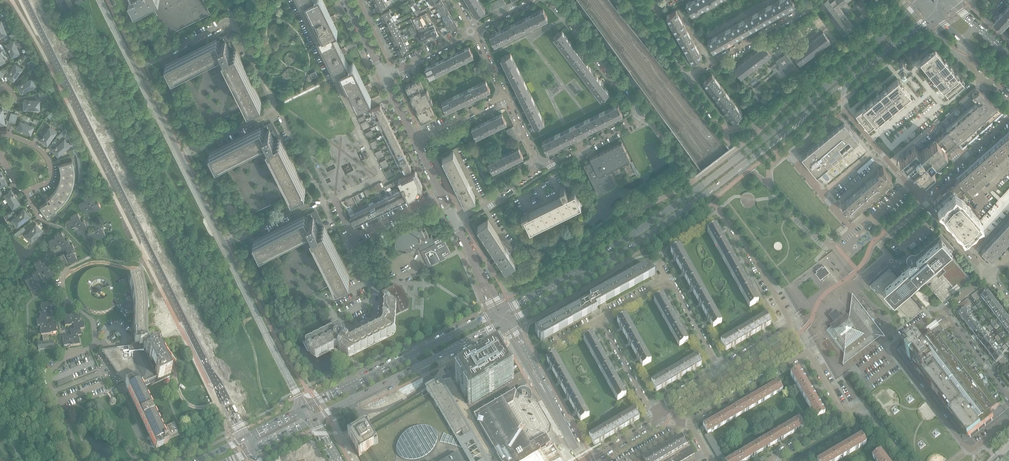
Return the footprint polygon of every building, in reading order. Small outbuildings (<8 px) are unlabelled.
[(68,8),(69,10),(74,7),(73,5),(71,0),(59,0),(63,10),(68,8)] [(167,36),(210,14),(203,0),(150,0),(167,36)] [(323,36),(324,35),(331,32),(332,31),(333,33),(338,30),(333,21),(336,19),(334,15),(334,14),(331,16),(323,0),(309,0),(307,1),(306,2),(323,36)] [(472,9),(476,15),(485,10),(479,0),(468,0),(467,1),(472,9)] [(686,4),(692,13),(705,6),(702,0),(692,0),(686,4)] [(788,7),(794,4),(792,0),(779,0),(775,2),(781,12),(788,7)] [(856,28),(853,25),(839,7),(841,6),(848,1),(849,0),(835,0),(830,4),(828,1),(828,0),(821,6),(827,13),(826,13),(827,14),(832,21),(833,21),(838,28),(838,29),(838,28),(844,36),(851,31),(851,32),(856,28)] [(385,2),(376,6),(378,11),(387,7),(385,2)] [(767,19),(773,16),(781,12),(775,2),(762,10),(767,19)] [(443,3),(436,7),(439,12),(446,8),(443,3)] [(446,8),(439,12),(442,16),(449,12),(446,8)] [(528,16),(533,26),(548,18),(543,9),(528,16)] [(666,16),(670,24),(674,31),(684,25),(676,10),(666,16)] [(753,27),(761,23),(767,19),(762,10),(748,18),(753,27)] [(1000,15),(994,22),(1002,29),(1008,21),(1008,14),(1005,10),(1000,15)] [(383,20),(392,16),(389,11),(380,15),(383,20)] [(449,12),(442,16),(444,20),(451,16),(449,12)] [(385,25),(394,21),(397,19),(395,15),(392,16),(383,20),(385,25)] [(451,16),(444,20),(443,21),(445,26),(447,25),(454,21),(451,16)] [(533,26),(528,16),(513,24),(518,33),(533,26)] [(740,35),(748,31),(753,27),(748,18),(734,25),(740,35)] [(388,30),(397,26),(394,21),(385,25),(388,30)] [(454,21),(447,25),(445,26),(445,27),(446,28),(446,29),(447,30),(448,30),(453,28),(453,29),(457,27),(456,26),(457,25),(454,21)] [(518,33),(513,24),(489,35),(494,45),(518,33)] [(428,27),(430,30),(433,38),(439,35),(433,25),(428,27)] [(674,31),(679,39),(683,46),(693,40),(684,25),(674,31)] [(726,43),(734,38),(740,35),(734,25),(721,33),(726,43)] [(390,35),(399,30),(397,26),(388,30),(390,35)] [(392,40),(401,35),(399,30),(390,35),(392,40)] [(433,38),(430,30),(425,32),(429,40),(433,38)] [(567,41),(569,40),(562,30),(553,37),(560,46),(567,41)] [(335,73),(336,73),(340,71),(341,70),(348,67),(349,66),(349,65),(343,53),(346,52),(344,48),(344,47),(341,49),(333,33),(332,31),(331,32),(324,35),(323,36),(318,38),(335,73)] [(429,40),(425,32),(420,35),(424,43),(429,40)] [(823,32),(796,52),(794,53),(795,54),(794,54),(793,54),(793,55),(800,64),(805,60),(811,56),(811,55),(817,51),(823,46),(824,46),(829,42),(830,41),(823,32)] [(713,51),(719,47),(726,43),(721,33),(707,41),(713,51)] [(395,45),(404,40),(401,35),(392,40),(395,45)] [(164,66),(165,68),(168,73),(170,72),(172,78),(180,74),(221,53),(248,107),(250,106),(254,105),(255,106),(262,103),(261,101),(262,100),(236,50),(235,50),(234,51),(232,46),(232,45),(232,44),(232,43),(231,43),(231,42),(231,41),(230,40),(229,39),(228,38),(227,37),(224,38),(223,38),(225,41),(221,43),(219,39),(217,40),(216,39),(166,64),(166,65),(164,66)] [(9,42),(7,43),(5,44),(6,47),(7,47),(9,50),(9,49),(12,56),(16,54),(19,53),(15,44),(17,43),(16,42),(15,39),(15,40),(13,41),(13,40),(9,42)] [(800,64),(793,55),(780,39),(774,44),(775,45),(774,46),(781,56),(776,61),(789,78),(799,70),(796,67),(800,64)] [(397,49),(406,45),(404,40),(395,45),(397,49)] [(570,59),(579,53),(569,40),(567,41),(560,46),(570,59)] [(683,46),(687,53),(692,61),(701,56),(693,40),(683,46)] [(839,46),(842,44),(841,42),(837,44),(831,49),(833,51),(839,46)] [(406,45),(397,49),(400,54),(409,50),(406,45)] [(764,46),(735,68),(734,69),(741,78),(771,55),(764,46)] [(454,54),(458,64),(473,56),(469,47),(454,54)] [(929,53),(919,61),(928,71),(927,73),(929,76),(931,74),(934,78),(933,80),(935,83),(936,81),(940,85),(938,86),(941,89),(942,88),(945,92),(944,93),(947,96),(948,95),(948,96),(964,83),(963,83),(965,82),(962,79),(961,80),(957,76),(959,75),(956,72),(955,73),(952,69),(953,68),(951,65),(949,66),(946,62),(947,61),(945,58),(944,59),(935,48),(933,49),(932,48),(928,51),(929,53)] [(179,72),(180,74),(206,126),(249,105),(222,51),(218,53),(219,56),(216,58),(214,55),(179,72)] [(509,74),(518,69),(510,53),(501,58),(509,74)] [(579,53),(570,59),(580,73),(589,66),(579,53)] [(439,61),(444,71),(458,64),(454,54),(439,61)] [(444,71),(439,61),(425,68),(429,78),(444,71)] [(371,98),(367,90),(370,88),(368,84),(365,85),(359,74),(354,63),(349,65),(349,66),(348,67),(341,70),(340,71),(357,106),(371,98)] [(6,74),(8,76),(9,77),(9,78),(12,80),(13,80),(15,81),(17,78),(15,77),(22,69),(19,67),(20,66),(19,65),(19,64),(18,64),(17,64),(16,64),(15,64),(11,70),(9,72),(8,71),(6,74)] [(484,69),(481,64),(473,67),(476,73),(484,69)] [(589,66),(580,73),(590,86),(599,79),(589,66)] [(518,69),(509,74),(516,89),(526,84),(518,69)] [(710,90),(713,94),(722,87),(712,74),(703,81),(709,88),(708,88),(709,88),(710,90)] [(28,79),(24,81),(24,82),(22,83),(20,84),(21,84),(17,86),(18,89),(20,93),(21,92),(23,95),(26,93),(25,91),(35,85),(33,82),(31,78),(29,79),(28,79)] [(435,116),(430,105),(429,104),(433,102),(431,98),(429,99),(427,95),(429,94),(427,90),(425,91),(419,79),(410,84),(408,84),(408,86),(405,87),(409,95),(411,95),(412,97),(410,97),(414,104),(415,104),(416,106),(415,106),(417,105),(418,108),(416,109),(417,111),(422,122),(435,116)] [(599,79),(590,86),(601,99),(609,93),(599,79)] [(856,115),(855,116),(859,121),(860,119),(863,123),(862,124),(866,129),(867,128),(868,129),(875,123),(877,124),(880,121),(878,120),(882,117),(883,118),(886,116),(885,114),(889,111),(890,112),(893,110),(892,109),(896,105),(897,107),(900,104),(899,103),(910,94),(902,85),(904,83),(900,79),(898,80),(897,79),(887,88),(885,86),(882,89),(884,90),(880,93),(878,92),(876,94),(877,96),(873,99),(872,98),(869,100),(870,102),(866,105),(864,104),(862,106),(863,107),(855,113),(856,115)] [(471,88),(475,98),(483,94),(490,90),(486,81),(471,88)] [(523,104),(533,99),(526,84),(516,89),(523,104)] [(941,122),(914,146),(914,145),(899,159),(899,160),(901,158),(905,163),(905,164),(907,167),(909,165),(911,167),(911,168),(913,171),(915,169),(917,172),(917,173),(919,175),(921,173),(923,176),(924,176),(924,177),(928,177),(1002,112),(996,106),(982,93),(982,92),(976,86),(959,101),(961,104),(941,122)] [(719,102),(720,103),(723,107),(732,100),(722,87),(713,94),(718,100),(718,101),(720,102),(719,102)] [(471,88),(456,95),(461,105),(475,98),(471,88)] [(441,103),(446,112),(461,105),(456,95),(441,103)] [(533,99),(523,104),(531,119),(540,114),(533,99)] [(23,100),(24,103),(24,104),(23,104),(23,109),(24,109),(24,111),(28,111),(28,109),(39,108),(39,105),(40,105),(41,104),(41,103),(41,102),(40,102),(39,101),(30,101),(27,101),(27,100),(23,100)] [(732,100),(723,107),(728,113),(727,113),(728,113),(729,115),(733,120),(742,114),(732,100)] [(603,111),(608,121),(622,114),(618,104),(603,111)] [(371,116),(383,110),(380,105),(369,111),(371,116)] [(47,116),(50,118),(56,112),(53,109),(47,116)] [(383,110),(371,116),(373,115),(375,120),(385,115),(383,110)] [(587,119),(591,128),(591,129),(608,121),(603,111),(587,119)] [(486,121),(491,131),(507,123),(502,114),(486,121)] [(540,114),(531,119),(535,127),(544,123),(540,114)] [(378,125),(387,120),(385,115),(375,120),(378,125)] [(22,131),(27,133),(28,133),(30,133),(33,126),(24,123),(24,120),(21,119),(20,121),(19,121),(17,125),(16,128),(20,130),(22,131),(22,130),(23,131),(22,131)] [(591,128),(587,119),(572,127),(577,136),(591,129),(591,128)] [(380,130),(390,125),(387,120),(378,125),(380,130)] [(491,131),(486,121),(471,129),(476,138),(491,131)] [(859,141),(844,123),(801,158),(816,176),(828,166),(827,165),(857,140),(858,141),(859,141)] [(265,132),(263,127),(261,128),(260,127),(210,152),(210,153),(208,154),(212,161),(213,160),(215,164),(216,164),(216,166),(224,162),(265,142),(292,195),(294,194),(294,195),(298,193),(299,195),(306,191),(305,189),(280,138),(279,138),(278,139),(276,134),(276,133),(276,132),(275,131),(275,130),(275,129),(274,128),(273,127),(272,126),(271,125),(268,126),(267,126),(269,130),(265,132)] [(382,134),(392,130),(390,125),(380,130),(382,134)] [(47,129),(44,133),(45,134),(44,135),(43,135),(42,137),(40,140),(42,142),(43,141),(49,145),(51,142),(49,141),(56,132),(53,130),(49,127),(48,129),(47,129)] [(577,136),(572,127),(557,134),(562,144),(577,136)] [(57,137),(60,139),(66,132),(63,130),(57,137)] [(385,139),(395,134),(392,130),(382,134),(385,139)] [(1001,171),(994,163),(993,162),(995,161),(995,162),(999,165),(998,166),(1002,170),(1008,164),(1008,157),(1005,152),(1006,150),(1007,151),(1008,153),(1008,133),(957,179),(964,187),(972,196),(977,192),(969,183),(971,181),(972,182),(975,186),(974,186),(978,191),(989,182),(982,173),(981,172),(983,171),(984,172),(987,175),(986,176),(990,181),(1001,171)] [(387,144),(397,139),(395,134),(385,139),(387,144)] [(562,144),(557,134),(542,142),(546,151),(562,144)] [(55,147),(54,148),(52,150),(54,152),(53,152),(56,156),(57,155),(59,157),(62,154),(60,153),(69,145),(67,143),(64,139),(62,141),(62,140),(57,144),(58,144),(57,146),(56,145),(55,147)] [(223,160),(224,162),(250,215),(293,193),(266,139),(262,141),(263,145),(259,147),(258,143),(223,160)] [(390,149),(399,144),(397,139),(387,144),(390,149)] [(584,165),(591,179),(597,193),(598,194),(616,185),(609,170),(630,160),(622,142),(590,158),(591,161),(584,165)] [(392,154),(402,149),(399,144),(390,149),(392,154)] [(78,182),(81,182),(82,177),(82,172),(82,167),(81,162),(80,157),(79,152),(77,147),(76,148),(72,149),(73,151),(74,152),(74,154),(76,153),(77,159),(78,165),(78,170),(78,176),(78,182)] [(503,155),(508,165),(523,157),(518,147),(503,155)] [(394,159),(404,154),(402,149),(392,154),(394,159)] [(453,151),(442,157),(443,157),(457,187),(461,194),(461,195),(465,202),(476,197),(475,197),(453,152),(454,152),(453,151)] [(740,151),(728,160),(729,161),(740,152),(740,151)] [(397,164),(407,159),(404,154),(394,159),(397,164)] [(508,165),(503,155),(488,163),(493,172),(508,165)] [(745,158),(734,167),(734,168),(746,159),(745,158)] [(399,168),(409,164),(407,159),(397,164),(399,168)] [(74,164),(74,162),(73,160),(71,160),(71,161),(59,165),(60,166),(60,169),(60,172),(60,174),(60,177),(60,180),(59,182),(58,185),(57,187),(56,190),(54,192),(52,194),(51,196),(48,198),(48,197),(46,199),(44,201),(45,202),(43,204),(40,207),(47,217),(49,215),(56,211),(57,210),(57,209),(60,207),(62,204),(65,201),(67,198),(69,195),(71,192),(72,188),(73,185),(74,181),(75,177),(75,174),(75,170),(74,166),(75,166),(75,165),(74,164)] [(402,173),(411,169),(409,164),(399,168),(402,173)] [(751,165),(739,174),(740,175),(743,172),(747,169),(751,166),(751,165)] [(841,205),(851,215),(851,214),(888,183),(887,183),(892,179),(884,170),(885,169),(883,167),(879,170),(878,168),(877,170),(879,172),(841,205)] [(398,179),(400,182),(403,189),(408,199),(418,194),(419,193),(420,193),(420,192),(421,192),(421,191),(422,191),(422,190),(422,189),(422,188),(422,187),(422,186),(422,185),(422,184),(415,171),(398,179)] [(964,187),(957,179),(954,181),(953,181),(949,184),(950,185),(946,189),(945,188),(941,191),(942,192),(933,200),(935,201),(934,202),(938,207),(939,206),(942,209),(941,210),(945,215),(946,214),(949,217),(948,218),(952,223),(953,222),(956,226),(955,226),(957,229),(959,231),(960,230),(963,234),(962,235),(966,239),(967,238),(969,240),(975,233),(974,232),(975,231),(972,227),(976,223),(977,224),(981,221),(980,220),(980,219),(977,215),(978,214),(979,213),(977,211),(975,209),(974,210),(971,206),(972,205),(968,201),(970,199),(963,191),(961,190),(964,187)] [(521,215),(524,221),(524,220),(526,219),(530,227),(529,228),(530,231),(583,204),(581,202),(575,192),(569,195),(567,192),(564,186),(560,188),(564,197),(528,215),(526,213),(527,212),(521,215)] [(1008,212),(1008,188),(1003,194),(1002,195),(999,199),(998,200),(993,205),(980,219),(973,227),(977,231),(985,238),(1008,212)] [(19,201),(16,196),(15,197),(14,195),(13,193),(11,189),(8,191),(4,193),(5,194),(3,196),(5,199),(7,197),(13,207),(15,206),(19,203),(18,201),(19,201)] [(398,191),(403,201),(408,199),(403,189),(398,191)] [(393,194),(398,204),(403,201),(398,191),(393,194)] [(100,207),(98,203),(97,201),(95,202),(94,200),(91,194),(84,198),(85,200),(79,203),(81,209),(90,205),(93,211),(100,207)] [(389,196),(393,206),(398,204),(393,194),(389,196)] [(393,206),(389,196),(384,199),(389,208),(393,206)] [(379,201),(384,211),(389,208),(384,199),(379,201)] [(374,203),(379,213),(384,211),(379,201),(374,203)] [(369,206),(374,216),(379,213),(374,203),(369,206)] [(364,208),(369,218),(374,216),(369,206),(364,208)] [(360,210),(364,220),(369,218),(364,208),(360,210)] [(26,212),(25,211),(24,209),(21,211),(22,212),(12,219),(13,220),(12,220),(12,221),(12,222),(12,223),(13,223),(14,224),(15,223),(17,225),(26,218),(27,220),(31,218),(29,216),(30,215),(27,212),(26,212)] [(355,213),(360,223),(364,220),(360,210),(355,213)] [(79,229),(84,227),(86,226),(83,220),(81,221),(80,219),(78,213),(70,216),(72,219),(65,222),(68,228),(71,226),(76,224),(79,229)] [(342,281),(342,282),(343,283),(350,279),(349,277),(324,226),(323,227),(323,226),(322,225),(320,223),(320,221),(320,220),(319,219),(319,218),(318,217),(318,216),(317,215),(316,215),(315,213),(311,215),(313,218),(309,220),(307,215),(305,216),(305,215),(254,241),(252,242),(256,250),(257,249),(260,254),(309,230),(336,284),(338,283),(342,281)] [(360,223),(355,213),(350,215),(353,222),(352,222),(353,225),(354,225),(355,225),(360,223)] [(87,233),(88,235),(90,239),(97,235),(98,237),(105,234),(102,228),(101,226),(103,225),(100,219),(93,222),(96,228),(87,233)] [(496,254),(501,261),(505,268),(516,262),(515,261),(515,262),(502,241),(488,220),(488,219),(477,226),(478,226),(496,254)] [(988,257),(990,259),(1006,241),(1008,237),(1008,220),(981,251),(988,257)] [(30,229),(26,233),(27,234),(25,235),(29,238),(29,239),(31,241),(39,232),(40,234),(43,231),(38,226),(39,226),(36,224),(33,227),(32,228),(31,230),(30,229)] [(716,246),(725,241),(716,226),(707,231),(716,246)] [(26,230),(24,227),(14,233),(16,236),(26,230)] [(306,229),(306,231),(307,233),(303,235),(302,231),(267,249),(294,303),(337,281),(312,232),(310,227),(306,229)] [(424,228),(425,230),(423,231),(422,230),(421,229),(420,228),(419,228),(418,227),(416,227),(415,227),(414,227),(413,227),(411,227),(409,227),(408,228),(407,228),(406,229),(405,229),(404,230),(402,231),(401,232),(400,233),(399,233),(400,233),(399,234),(398,234),(398,235),(397,236),(396,237),(396,238),(395,239),(395,240),(395,241),(395,242),(395,243),(395,244),(396,244),(396,245),(396,246),(397,246),(397,247),(398,247),(398,248),(399,248),(401,249),(402,249),(403,249),(404,249),(406,249),(408,252),(419,246),(420,246),(422,250),(421,250),(429,266),(442,259),(441,256),(443,255),(444,256),(450,252),(442,235),(440,235),(440,236),(433,239),(431,235),(432,237),(429,238),(424,227),(424,228)] [(70,244),(69,241),(67,239),(65,240),(64,238),(64,237),(61,232),(54,235),(55,237),(49,241),(51,247),(60,242),(63,248),(65,247),(68,252),(66,253),(70,262),(77,258),(74,252),(73,250),(75,249),(72,243),(70,244)] [(900,272),(897,275),(893,270),(889,266),(869,283),(874,288),(873,288),(890,306),(895,302),(909,318),(921,307),(904,289),(907,286),(910,283),(928,267),(952,247),(941,235),(914,259),(913,259),(912,259),(912,260),(911,260),(911,261),(912,262),(908,265),(902,270),(902,271),(900,272)] [(724,261),(733,256),(725,241),(716,246),(724,261)] [(679,267),(688,261),(679,246),(670,251),(679,267)] [(62,264),(67,262),(67,261),(64,253),(58,256),(62,264)] [(970,276),(954,258),(951,254),(929,273),(927,271),(924,274),(926,276),(923,278),(943,300),(970,276)] [(733,256),(724,261),(733,277),(742,272),(733,256)] [(50,259),(49,257),(43,260),(43,261),(41,262),(40,259),(34,262),(37,269),(32,272),(33,275),(31,276),(31,275),(25,278),(29,287),(30,287),(32,292),(41,288),(37,280),(42,278),(38,271),(43,269),(46,276),(55,272),(52,266),(53,266),(50,259)] [(687,282),(696,277),(688,261),(679,267),(687,282)] [(592,301),(587,304),(591,311),(592,313),(597,310),(595,306),(652,275),(648,266),(591,298),(592,301)] [(818,272),(818,273),(820,276),(826,272),(824,269),(824,268),(822,266),(821,266),(816,270),(818,272)] [(116,369),(117,370),(125,382),(155,447),(156,449),(168,443),(167,440),(178,434),(177,432),(178,431),(174,422),(167,426),(168,427),(165,428),(167,432),(164,433),(142,388),(150,384),(151,386),(170,377),(169,374),(171,374),(157,345),(148,349),(146,344),(144,339),(149,337),(145,338),(145,331),(145,317),(145,310),(144,307),(149,309),(149,308),(147,308),(148,304),(147,301),(146,298),(145,295),(144,293),(143,288),(143,287),(142,285),(142,284),(140,282),(140,280),(144,279),(143,279),(141,279),(140,275),(136,276),(138,280),(128,283),(129,287),(127,288),(125,283),(116,286),(115,283),(119,281),(118,281),(117,279),(116,278),(115,276),(114,275),(112,274),(110,273),(109,272),(107,271),(105,270),(103,270),(101,270),(99,270),(97,270),(95,270),(93,270),(92,271),(90,272),(88,273),(86,274),(85,275),(84,276),(82,278),(81,279),(80,281),(79,283),(79,285),(78,286),(78,288),(77,290),(77,292),(77,294),(78,296),(78,298),(79,300),(80,302),(81,303),(82,305),(83,306),(84,308),(86,309),(87,310),(89,311),(91,312),(93,313),(95,313),(97,313),(98,314),(100,314),(102,313),(104,313),(106,313),(108,312),(110,311),(111,310),(113,309),(114,308),(115,308),(111,304),(113,302),(130,314),(131,314),(130,314),(134,313),(134,317),(134,331),(134,338),(134,343),(130,345),(130,349),(128,350),(128,348),(101,352),(104,352),(106,355),(111,361),(112,363),(113,364),(115,365),(117,365),(116,366),(115,366),(115,367),(115,368),(115,369),(116,369)] [(742,272),(733,277),(741,292),(750,287),(742,272)] [(696,297),(705,292),(696,277),(687,282),(696,297)] [(307,347),(308,347),(309,348),(310,349),(309,351),(310,353),(314,356),(316,354),(318,355),(320,354),(322,351),(324,352),(327,350),(329,347),(331,348),(333,347),(335,344),(337,345),(338,346),(338,347),(340,348),(339,349),(347,355),(349,353),(351,354),(353,353),(355,350),(357,351),(360,350),(362,346),(364,348),(366,346),(368,343),(370,344),(373,343),(375,340),(377,341),(379,340),(381,337),(383,338),(386,337),(388,333),(390,335),(392,333),(394,331),(394,326),(393,326),(394,325),(394,323),(395,318),(394,317),(395,316),(402,312),(402,313),(408,310),(408,309),(409,303),(407,301),(407,299),(405,298),(405,296),(403,294),(404,292),(402,291),(402,289),(400,287),(399,288),(399,287),(396,285),(382,292),(384,295),(385,295),(386,297),(385,298),(385,301),(384,303),(385,304),(384,309),(383,310),(384,311),(384,316),(383,318),(384,318),(384,320),(383,323),(383,325),(382,325),(381,326),(379,328),(377,329),(376,328),(375,330),(372,331),(370,332),(369,331),(369,332),(368,333),(366,334),(364,335),(363,334),(363,335),(362,336),(359,338),(359,337),(357,338),(356,338),(355,339),(354,340),(348,336),(348,333),(345,330),(339,326),(338,328),(336,327),(333,328),(331,331),(329,330),(327,332),(325,335),(323,333),(320,335),(318,338),(316,337),(314,338),(312,341),(310,340),(307,341),(306,344),(307,347)] [(750,287),(741,292),(750,307),(759,302),(750,287)] [(985,302),(992,296),(988,291),(986,293),(983,295),(981,297),(985,302)] [(704,312),(713,307),(705,292),(696,297),(704,312)] [(830,326),(825,330),(845,355),(844,361),(845,362),(872,341),(871,340),(875,336),(881,337),(885,338),(878,328),(859,304),(853,295),(853,294),(852,294),(852,295),(851,306),(850,311),(842,317),(841,318),(844,322),(838,326),(835,322),(834,323),(830,326)] [(662,316),(671,311),(663,295),(654,300),(662,316)] [(988,307),(996,301),(992,296),(985,302),(988,307)] [(996,301),(988,307),(992,312),(999,306),(996,301)] [(38,350),(44,350),(54,348),(53,341),(49,342),(48,335),(51,334),(50,334),(57,333),(55,323),(48,324),(47,319),(50,319),(49,314),(58,313),(57,303),(50,304),(50,303),(41,305),(42,311),(43,313),(40,314),(40,320),(36,321),(37,327),(41,327),(41,329),(40,329),(41,336),(43,335),(44,342),(37,343),(38,350)] [(540,339),(544,337),(545,337),(591,311),(587,304),(586,303),(535,331),(540,339)] [(996,316),(1003,311),(999,306),(992,312),(996,316)] [(713,307),(704,312),(713,328),(722,323),(713,307)] [(963,319),(969,313),(966,308),(964,310),(961,312),(959,314),(963,319)] [(671,331),(680,326),(671,311),(662,316),(671,331)] [(1003,311),(996,316),(999,321),(1007,316),(1003,311)] [(966,324),(973,318),(969,313),(963,319),(966,324)] [(71,336),(66,337),(62,337),(64,347),(70,346),(70,347),(80,345),(79,339),(78,339),(78,336),(81,336),(80,330),(84,329),(83,323),(80,323),(80,321),(81,321),(80,314),(70,315),(70,316),(64,317),(65,327),(74,326),(74,330),(70,331),(71,336)] [(751,324),(756,333),(771,324),(766,315),(751,324)] [(625,336),(634,331),(626,316),(617,321),(625,336)] [(1008,322),(1008,319),(1007,316),(999,321),(1003,326),(1008,322)] [(973,318),(966,324),(970,328),(977,323),(973,318)] [(974,333),(980,328),(977,323),(970,328),(974,333)] [(756,333),(751,324),(736,333),(741,342),(756,333)] [(926,327),(897,350),(966,440),(968,439),(981,429),(994,419),(995,418),(1005,410),(1002,406),(1000,406),(995,411),(993,408),(999,404),(1000,403),(996,399),(992,393),(985,384),(981,379),(974,370),(970,365),(963,356),(959,350),(952,341),(948,336),(945,332),(945,331),(943,329),(940,325),(930,333),(929,332),(928,330),(928,329),(926,327)] [(680,326),(671,331),(679,346),(688,341),(684,334),(680,326)] [(980,328),(974,333),(977,338),(984,333),(980,328)] [(634,331),(625,336),(634,351),(643,346),(634,331)] [(741,342),(736,333),(721,342),(726,351),(741,342)] [(981,343),(988,338),(984,333),(977,338),(981,343)] [(583,339),(591,353),(592,355),(601,350),(592,334),(583,339)] [(988,338),(981,343),(985,348),(992,343),(988,338)] [(989,353),(995,348),(993,345),(995,343),(994,341),(992,343),(985,348),(989,353)] [(643,346),(634,351),(642,367),(651,362),(643,346)] [(995,348),(989,353),(992,358),(999,352),(1001,351),(1000,349),(998,351),(995,348)] [(600,370),(609,365),(601,350),(592,355),(600,370)] [(999,352),(992,358),(996,363),(998,361),(1000,364),(1006,359),(1004,357),(1003,357),(999,352)] [(555,375),(564,370),(555,355),(546,360),(555,375)] [(458,381),(456,382),(469,406),(472,404),(472,406),(512,382),(512,381),(514,379),(500,356),(498,358),(498,357),(457,380),(458,381)] [(681,365),(687,374),(702,365),(696,356),(681,365)] [(609,385),(618,380),(609,365),(600,370),(609,385)] [(666,374),(671,383),(687,374),(681,365),(666,374)] [(564,370),(555,375),(563,390),(572,385),(564,370)] [(793,380),(794,380),(796,384),(796,385),(797,387),(798,387),(799,389),(808,384),(802,375),(799,370),(790,375),(792,378),(793,380)] [(671,383),(666,374),(651,382),(656,391),(671,383)] [(618,380),(609,385),(617,400),(626,395),(618,380)] [(763,390),(768,399),(783,390),(778,381),(772,385),(770,386),(763,390)] [(427,390),(423,392),(426,398),(432,408),(452,443),(459,444),(472,436),(468,430),(466,425),(442,384),(440,382),(435,385),(427,390),(427,389),(427,390)] [(802,396),(803,396),(805,400),(806,403),(807,402),(808,404),(816,399),(808,384),(799,389),(801,393),(802,396)] [(572,385),(563,390),(572,406),(581,401),(572,385)] [(466,425),(468,430),(469,430),(482,429),(491,445),(492,445),(493,448),(496,453),(497,454),(497,455),(498,455),(501,460),(522,460),(546,447),(551,444),(546,436),(549,434),(551,427),(539,405),(537,402),(530,400),(525,399),(525,398),(525,397),(526,394),(523,393),(522,395),(520,395),(520,394),(520,393),(521,393),(521,392),(522,392),(522,391),(523,391),(524,391),(525,391),(526,392),(527,392),(527,393),(530,390),(530,389),(529,389),(528,388),(527,388),(527,387),(526,387),(525,387),(524,387),(523,387),(522,387),(521,387),(521,388),(520,388),(519,388),(519,389),(518,389),(518,390),(517,390),(517,391),(517,392),(516,392),(516,393),(515,391),(513,392),(511,394),(508,395),(506,396),(504,397),(502,399),(500,400),(498,401),(495,402),(493,404),(491,405),(489,406),(487,407),(485,409),(483,410),(480,411),(478,413),(477,413),(474,415),(474,416),(476,419),(477,420),(479,423),(480,424),(467,425),(466,425)] [(768,399),(763,390),(755,395),(753,396),(748,399),(753,408),(768,399)] [(915,399),(910,394),(905,398),(909,404),(915,399)] [(363,454),(367,460),(488,460),(486,457),(483,452),(482,453),(481,451),(481,450),(477,442),(476,442),(472,436),(459,444),(452,443),(432,408),(426,398),(424,399),(423,397),(419,399),(420,400),(416,403),(412,405),(407,408),(403,410),(399,413),(394,415),(390,418),(386,421),(381,423),(377,426),(378,426),(369,431),(373,437),(374,440),(378,446),(363,454)] [(753,408),(748,399),(741,403),(740,404),(739,404),(733,408),(738,416),(753,408)] [(811,411),(812,411),(813,413),(814,416),(815,416),(816,419),(825,414),(816,399),(808,404),(810,408),(811,411)] [(581,401),(572,406),(580,421),(589,416),(581,401)] [(896,405),(890,409),(895,415),(900,411),(900,410),(899,410),(896,405)] [(738,416),(733,408),(728,411),(726,412),(718,417),(723,425),(738,416)] [(619,419),(624,428),(640,419),(634,410),(619,419)] [(723,425),(718,417),(711,421),(709,422),(703,425),(708,434),(711,432),(723,425)] [(793,421),(789,424),(789,423),(786,425),(787,425),(784,427),(789,435),(796,431),(798,430),(804,426),(799,418),(796,420),(796,419),(793,421)] [(624,428),(619,419),(604,428),(609,436),(624,428)] [(348,436),(347,436),(357,453),(359,456),(359,457),(361,455),(363,454),(378,446),(374,440),(373,437),(369,431),(366,426),(366,425),(351,434),(348,436)] [(778,430),(774,433),(774,432),(771,434),(769,436),(774,444),(779,441),(781,440),(789,435),(784,427),(781,429),(781,428),(778,430)] [(589,436),(591,440),(594,445),(609,436),(604,428),(589,436)] [(937,428),(931,432),(935,438),(941,434),(937,428)] [(643,459),(644,460),(643,460),(682,460),(695,454),(689,444),(687,440),(685,441),(681,436),(643,459)] [(763,439),(761,441),(760,440),(758,442),(754,444),(759,453),(766,449),(768,448),(774,444),(769,436),(766,438),(765,437),(763,439)] [(861,436),(853,440),(846,444),(851,453),(866,444),(861,436)] [(922,439),(916,444),(920,450),(926,445),(922,439)] [(750,447),(745,450),(745,449),(743,451),(739,453),(744,460),(745,460),(752,457),(754,456),(759,453),(754,444),(752,446),(752,445),(749,447),(750,447)] [(839,448),(832,453),(836,460),(837,460),(851,453),(846,444),(839,448)] [(522,460),(562,460),(553,445),(547,449),(546,447),(522,460)] [(886,456),(882,451),(873,458),(876,460),(889,460),(886,456)] [(822,458),(818,460),(836,460),(832,453),(822,458)]
